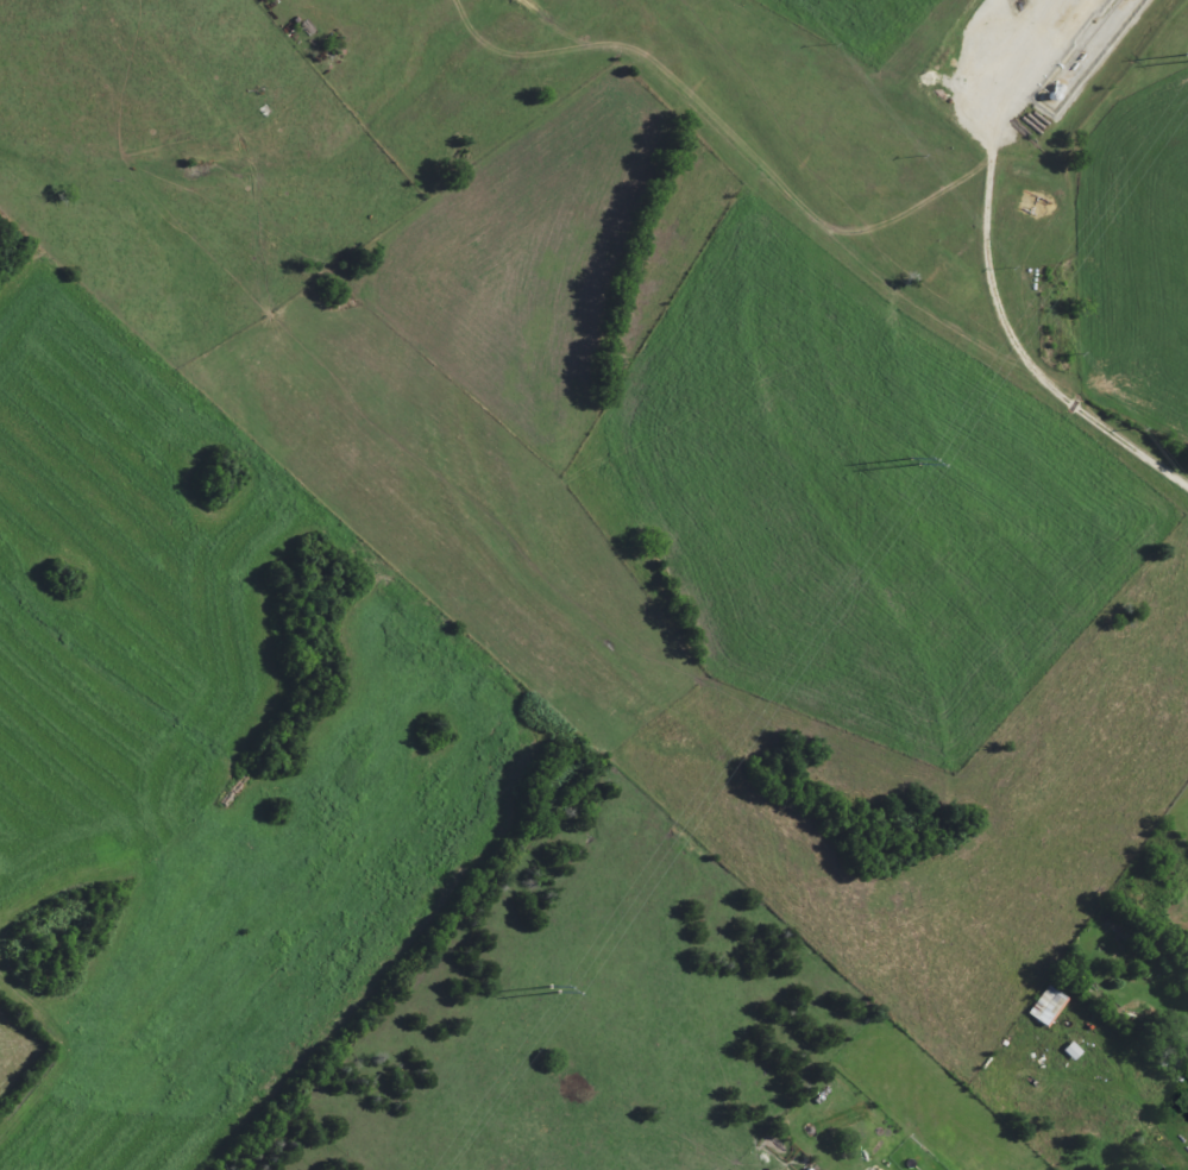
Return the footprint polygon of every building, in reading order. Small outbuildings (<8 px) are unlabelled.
[(1050,1028),(1070,999),(1049,985),(1029,1014),(1050,1028)] [(1077,1061),(1085,1050),(1072,1041),(1064,1052),(1077,1061)]
